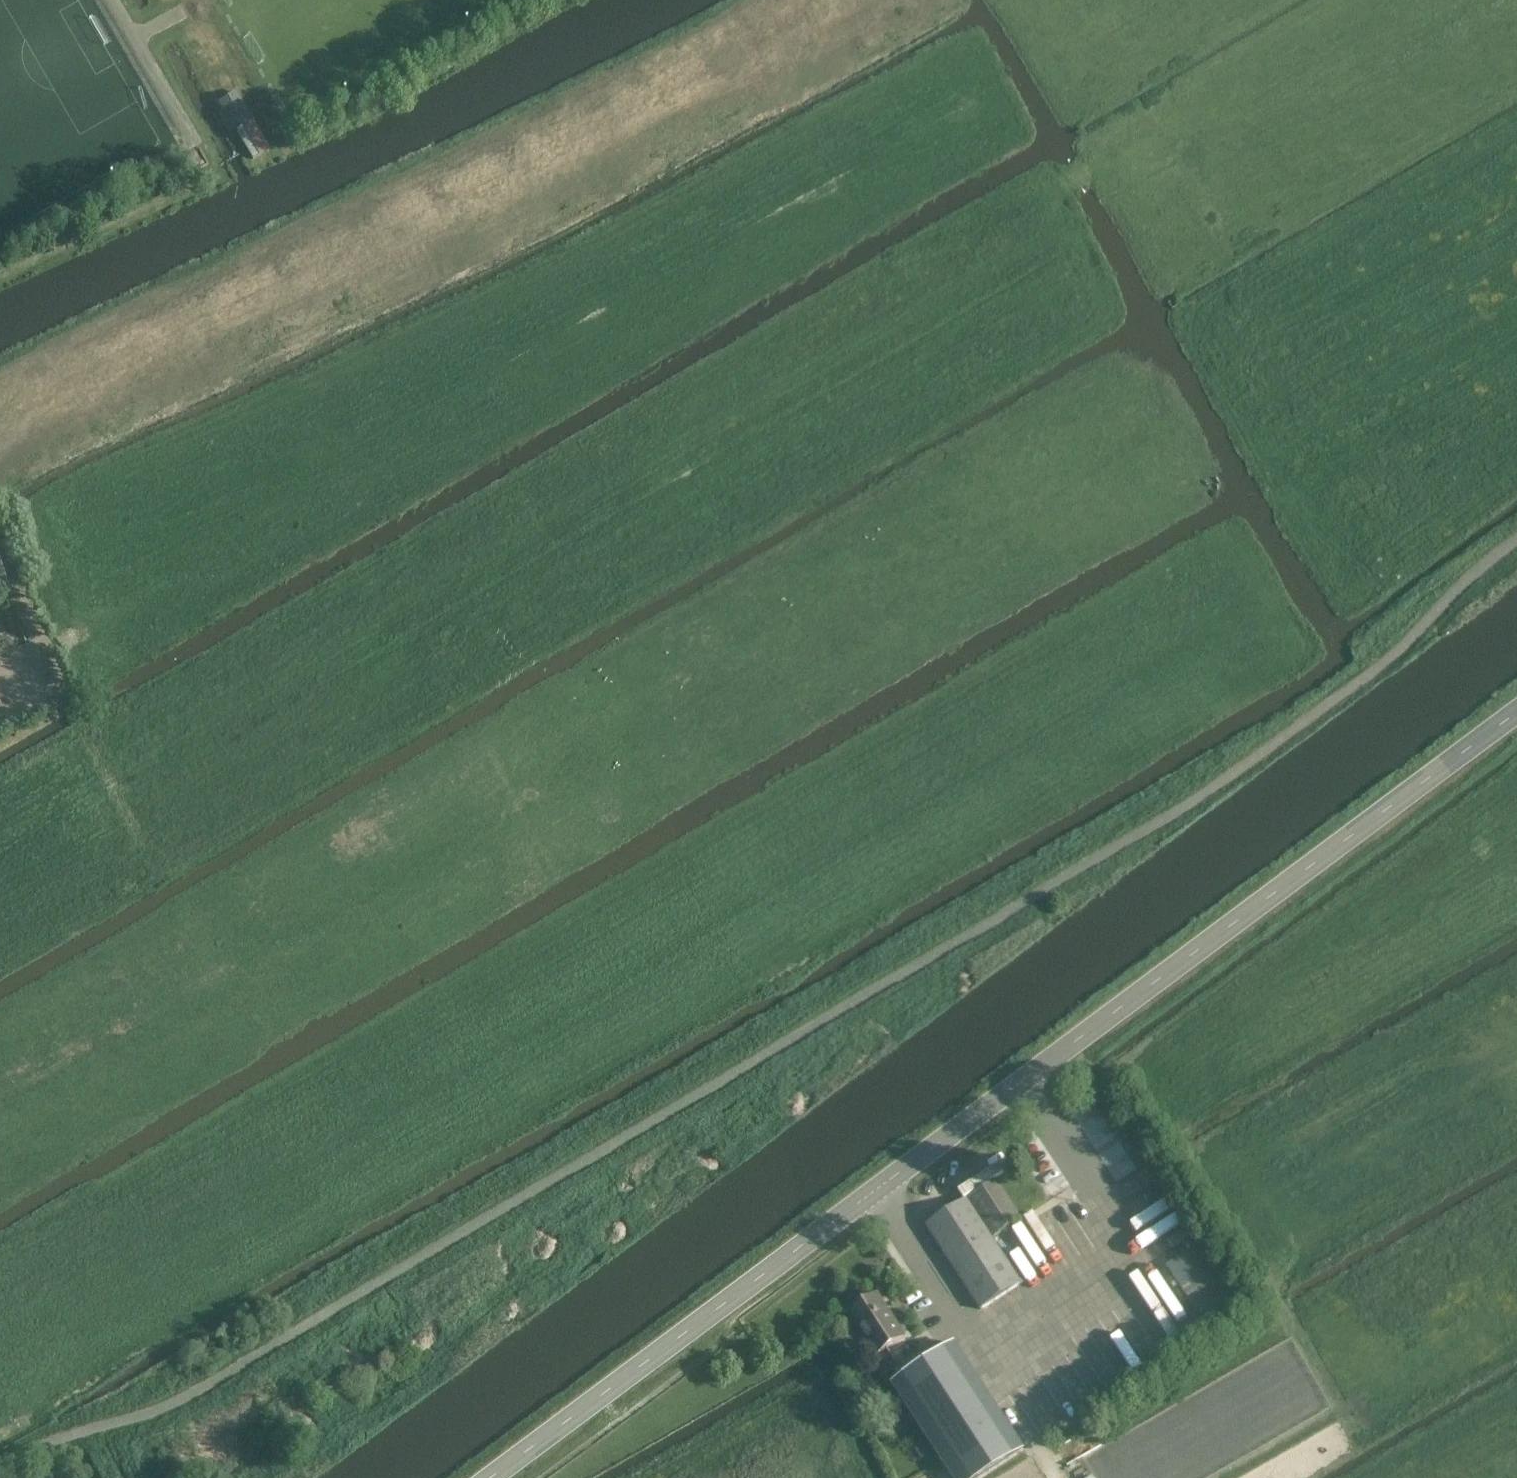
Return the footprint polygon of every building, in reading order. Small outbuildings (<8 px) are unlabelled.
[(236,91),(218,101),(233,129),(252,119),(236,91)] [(12,594),(0,565),(0,599),(12,594)] [(1022,1220),(997,1181),(969,1198),(995,1238),(1022,1220)] [(1021,1284),(967,1200),(926,1226),(981,1310),(1021,1284)] [(1200,1244),(1166,1266),(1200,1317),(1234,1295),(1200,1244)] [(877,1296),(848,1314),(875,1356),(904,1337),(894,1322),(894,1321),(888,1313),(877,1296)] [(893,1383),(954,1477),(982,1477),(1024,1451),(954,1343),(893,1383)] [(878,1423),(869,1427),(872,1435),(882,1431),(878,1423)]
